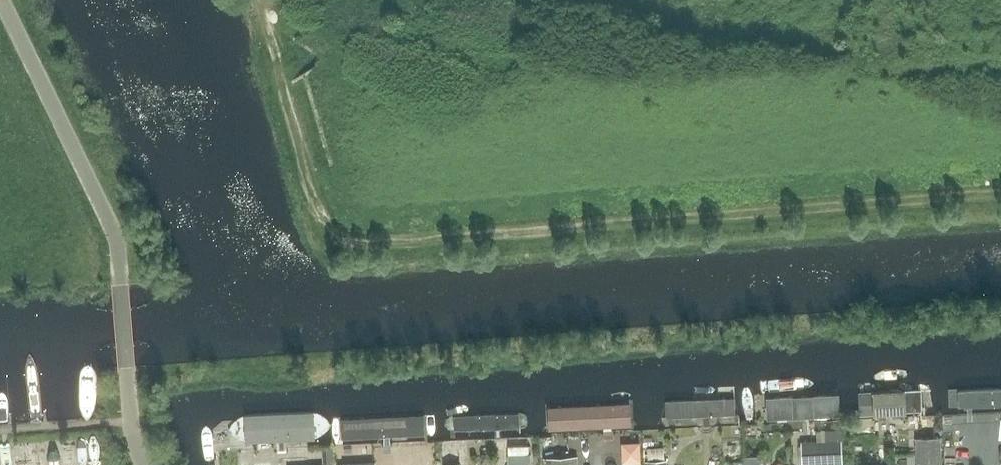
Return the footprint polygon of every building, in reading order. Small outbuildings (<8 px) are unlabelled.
[(1000,406),(1000,390),(957,391),(958,408),(1000,406)] [(860,412),(936,408),(935,391),(859,395),(860,412)] [(776,417),(850,414),(849,393),(775,396),(776,417)] [(650,423),(738,420),(737,396),(649,399),(650,423)] [(553,428),(641,423),(640,405),(552,410),(553,428)] [(449,434),(528,430),(527,413),(448,417),(449,434)] [(355,439),(426,436),(429,426),(425,416),(354,419),(355,439)] [(249,444),(329,440),(335,428),(328,419),(249,422),(245,432),(249,444)] [(803,464),(830,464),(843,464),(842,430),(818,431),(819,442),(802,442),(803,464)] [(924,464),(941,464),(940,439),(917,438),(916,453),(923,453),(924,464)] [(640,440),(620,441),(621,463),(641,462),(640,440)] [(508,446),(509,464),(531,464),(530,445),(508,446)] [(760,454),(744,455),(744,464),(760,464),(760,454)] [(545,464),(578,464),(578,456),(545,458),(545,464)]
